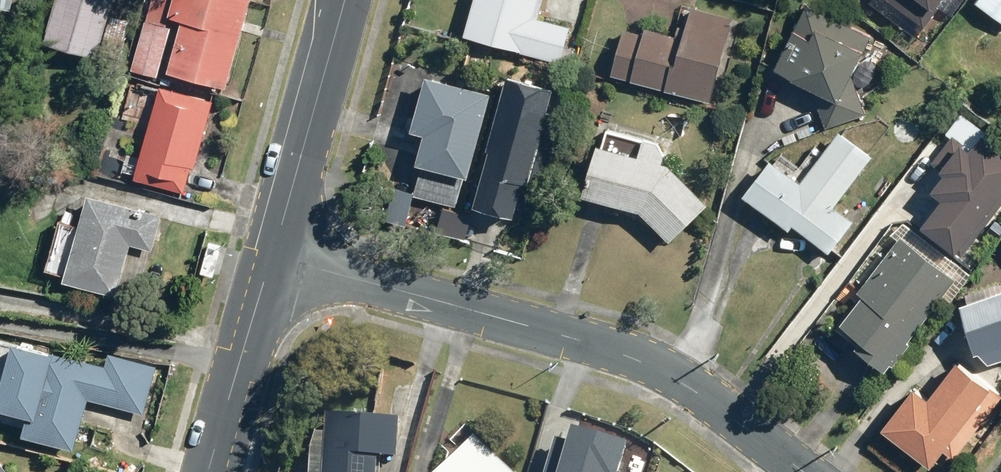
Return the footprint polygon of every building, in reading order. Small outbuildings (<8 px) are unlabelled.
[(11,14),(14,0),(0,0),(0,12),(11,14)] [(113,0),(53,0),(40,47),(97,62),(113,0)] [(130,73),(157,80),(171,23),(179,25),(166,78),(226,93),(249,0),(149,0),(130,73)] [(462,38),(558,65),(568,26),(532,16),(537,0),(472,0),(462,38)] [(922,30),(944,0),(882,0),(922,30)] [(973,3),(1000,24),(1000,0),(976,0),(973,3)] [(864,112),(851,75),(870,37),(803,4),(770,71),(811,91),(823,126),(864,112)] [(622,22),(607,77),(711,105),(735,19),(686,5),(677,37),(622,22)] [(455,207),(488,94),(424,75),(408,133),(419,136),(411,165),(420,168),(412,195),(455,207)] [(158,88),(133,181),(187,196),(212,103),(158,88)] [(498,98),(470,207),(511,217),(514,208),(531,212),(557,114),(498,98)] [(766,160),(738,198),(786,233),(790,227),(827,254),(852,220),(834,207),(872,156),(835,129),(797,182),(766,160)] [(950,256),(1000,192),(1000,152),(979,134),(968,149),(951,135),(929,163),(942,173),(926,193),(937,202),(916,230),(950,256)] [(579,198),(635,213),(667,245),(706,205),(666,165),(660,164),(662,155),(657,146),(639,141),(634,157),(594,146),(579,198)] [(161,217),(85,198),(62,287),(116,300),(129,249),(152,255),(161,217)] [(850,348),(881,373),(956,280),(902,235),(852,296),(856,299),(835,325),(855,341),(850,348)] [(955,306),(971,357),(981,354),(984,365),(1000,360),(1000,292),(955,306)] [(157,367),(107,355),(104,368),(10,346),(0,390),(0,416),(25,422),(20,441),(74,453),(86,403),(145,417),(157,367)] [(875,430),(927,470),(972,411),(984,420),(1000,398),(1000,396),(955,361),(926,400),(909,387),(875,430)] [(375,459),(396,460),(398,419),(323,415),(322,433),(309,432),(307,471),(374,471),(375,459)] [(436,471),(511,471),(472,435),(436,471)]
